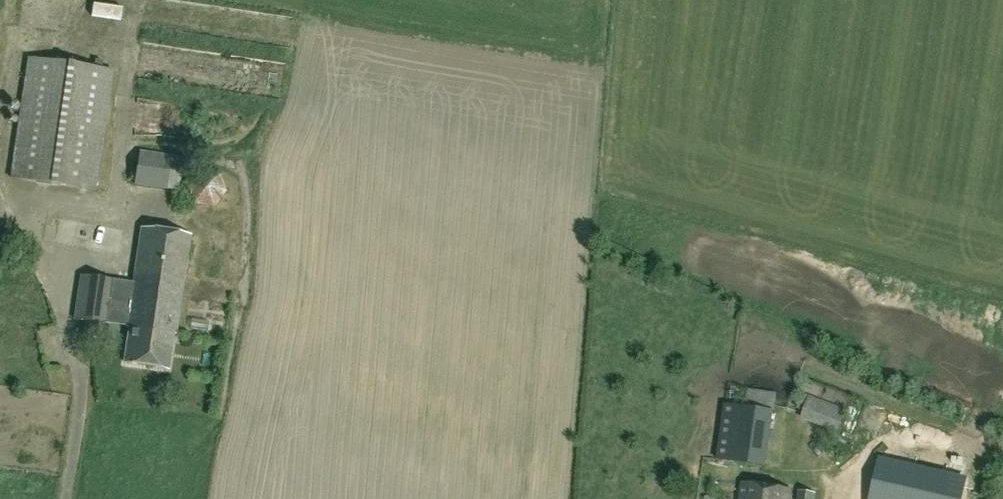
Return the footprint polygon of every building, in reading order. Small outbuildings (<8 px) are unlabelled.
[(29,58),(12,176),(94,188),(112,70),(29,58)] [(140,153),(135,185),(179,189),(183,157),(140,153)] [(193,205),(214,208),(227,192),(219,173),(199,170),(186,186),(193,205)] [(177,333),(191,235),(141,227),(131,300),(112,298),(115,280),(81,275),(75,319),(108,323),(109,320),(128,322),(127,326),(130,326),(125,362),(169,368),(174,333),(177,333)] [(757,379),(755,395),(768,397),(770,381),(757,379)] [(847,411),(808,397),(800,419),(838,433),(847,411)] [(745,407),(726,405),(718,459),(737,462),(745,407)] [(914,439),(913,475),(968,478),(970,443),(914,439)] [(905,477),(852,470),(848,498),(902,498),(905,477)] [(741,498),(789,498),(790,490),(743,483),(741,498)] [(815,493),(799,491),(797,498),(815,498),(815,493)]
